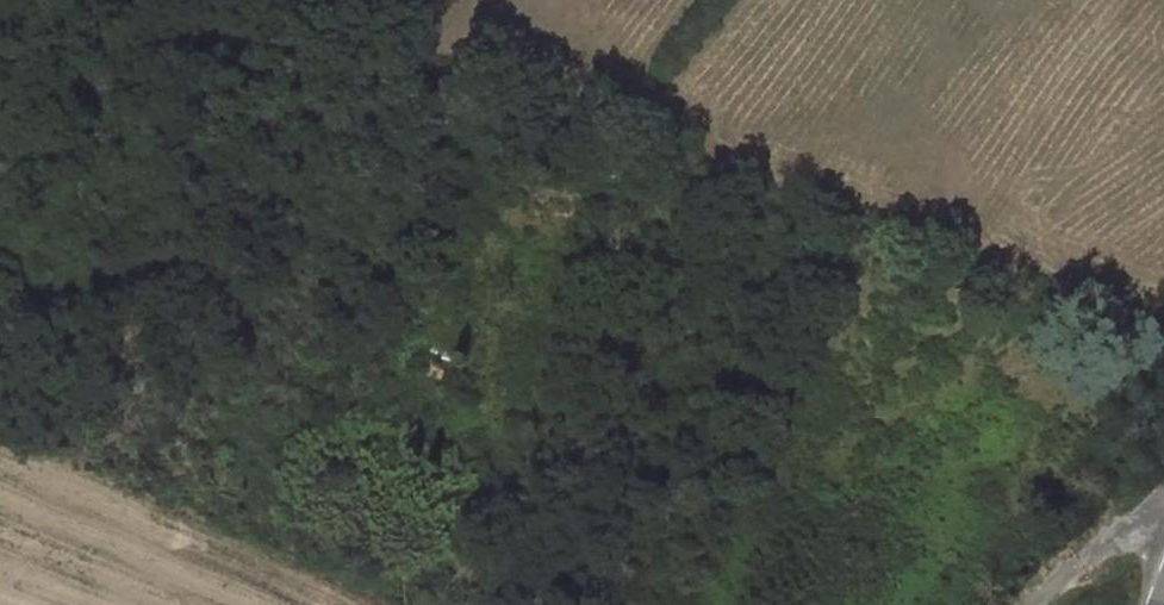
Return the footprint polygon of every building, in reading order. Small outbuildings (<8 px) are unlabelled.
[(421,372),(443,380),(452,357),(431,348),(421,372)]
